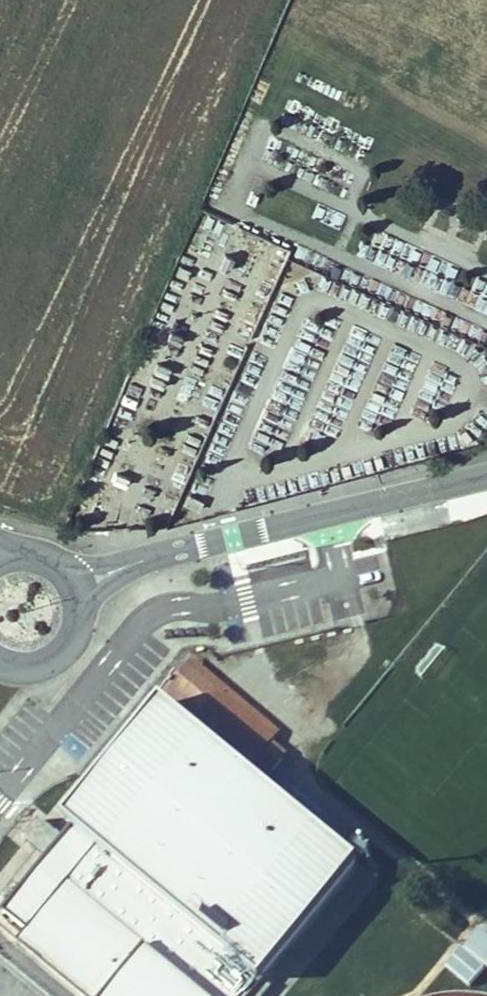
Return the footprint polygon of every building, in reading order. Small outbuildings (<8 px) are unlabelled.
[(193,662),(189,667),(274,738),(278,733),(193,662)] [(267,778),(282,760),(266,747),(270,743),(274,738),(189,667),(181,676),(175,684),(170,680),(157,696),(170,707),(263,783),(267,778)] [(170,680),(175,684),(181,676),(176,673),(170,680)] [(78,995),(268,995),(369,872),(170,707),(0,897),(0,931),(78,995)] [(270,743),(266,747),(282,760),(285,756),(270,743)] [(486,967),(486,936),(480,931),(465,949),(486,967)]
